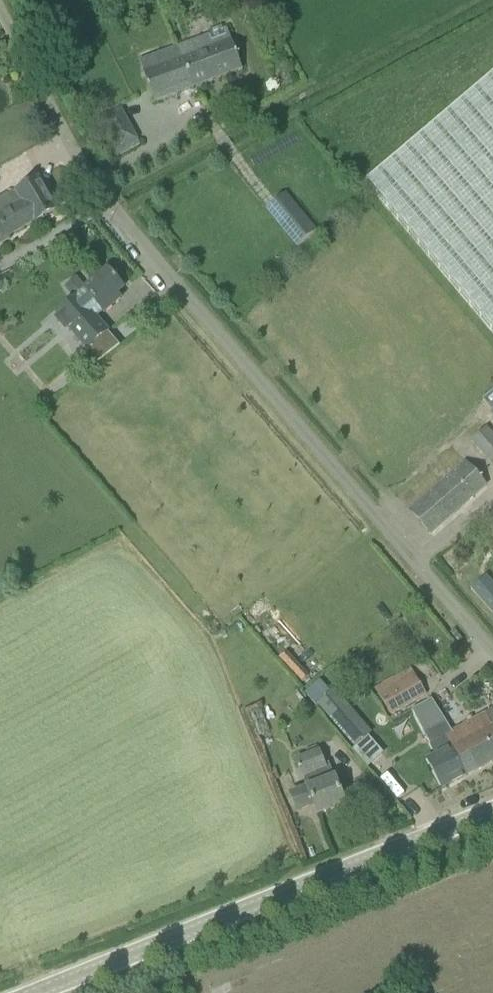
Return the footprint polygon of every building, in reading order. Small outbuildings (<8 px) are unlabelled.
[(154,103),(243,70),(232,40),(227,29),(139,61),(154,103)] [(367,182),(492,330),(492,75),(367,182)] [(56,210),(38,180),(17,192),(13,195),(6,195),(0,198),(0,244),(9,238),(8,237),(35,221),(35,222),(56,210)] [(298,246),(316,231),(286,194),(268,209),(298,246)] [(104,313),(121,299),(117,295),(124,289),(108,271),(87,289),(77,278),(64,288),(74,300),(59,313),(90,349),(109,334),(95,318),(103,312),(104,313)] [(492,465),(492,435),(487,428),(471,441),(492,466),(492,465)] [(466,462),(409,510),(431,534),(487,487),(466,462)] [(472,589),(492,613),(492,585),(486,578),(472,589)] [(378,691),(392,716),(427,696),(412,668),(397,676),(400,681),(387,688),(386,686),(378,691)] [(316,704),(354,749),(372,734),(334,688),(316,704)] [(492,755),(492,710),(463,726),(463,725),(463,726),(471,740),(482,734),(492,755)] [(427,760),(443,790),(466,777),(451,749),(458,745),(452,732),(447,724),(446,722),(425,733),(429,743),(436,756),(427,760)] [(466,777),(492,763),(492,755),(482,734),(471,740),(463,726),(452,732),(458,745),(451,749),(466,777)] [(297,815),(314,808),(318,816),(346,804),(335,778),(329,763),(325,765),(320,752),(296,761),(302,777),(303,777),(307,787),(289,794),(297,815)]
